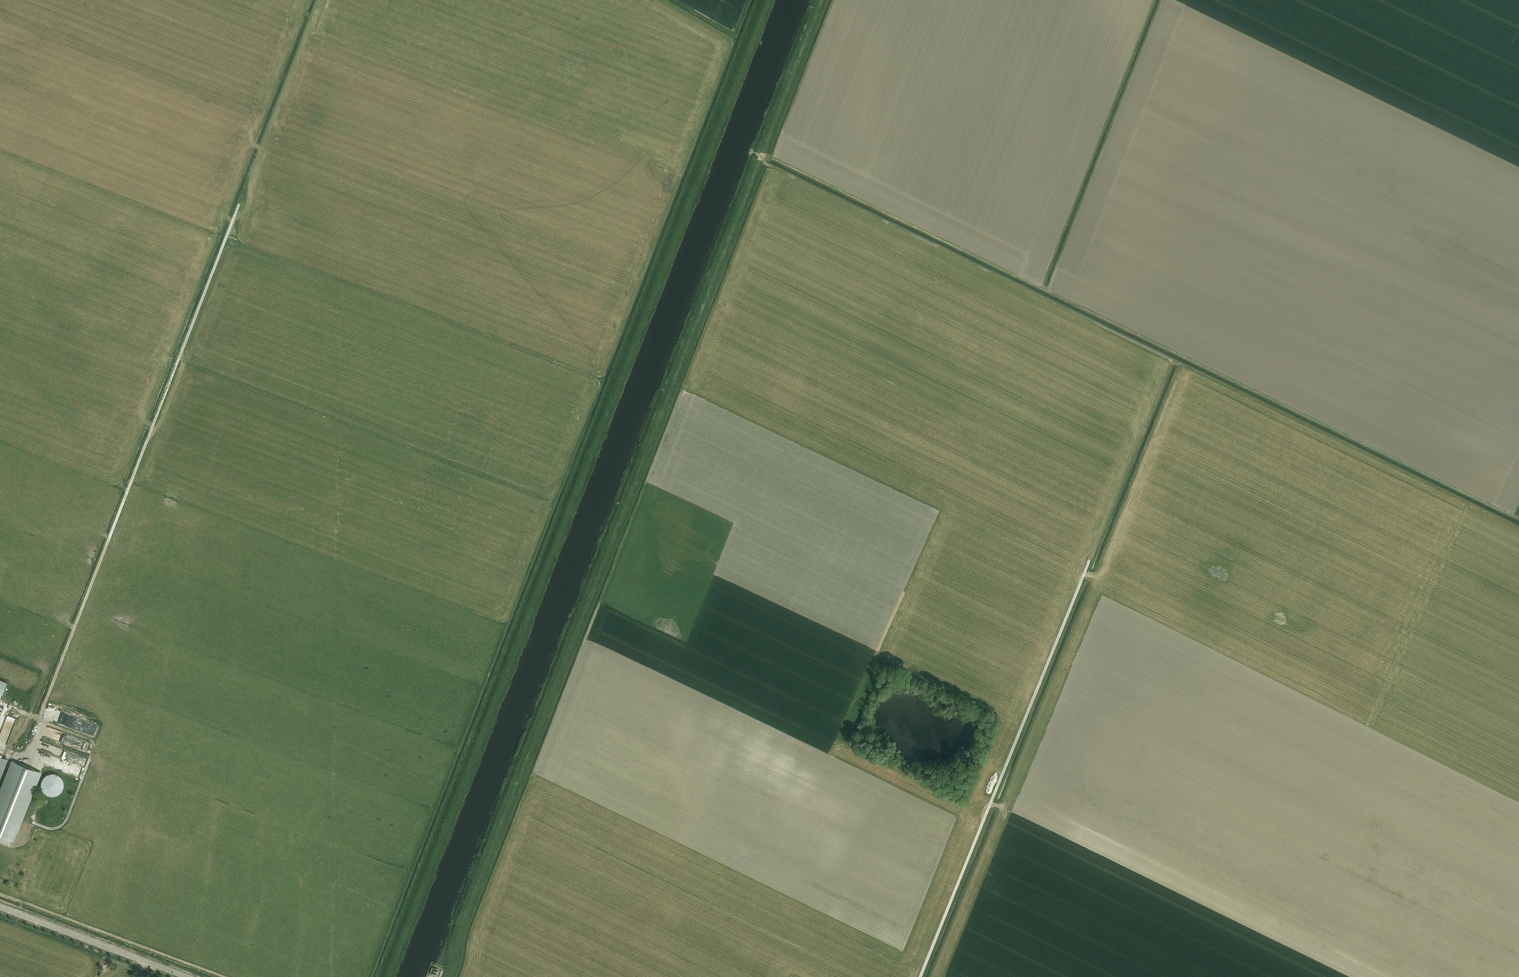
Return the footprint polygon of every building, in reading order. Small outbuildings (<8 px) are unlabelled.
[(8,681),(0,678),(0,692),(4,693),(8,681)] [(48,705),(46,712),(54,715),(56,708),(48,705)] [(9,722),(8,725),(15,726),(17,718),(7,716),(6,722),(9,722)] [(45,742),(42,750),(59,755),(60,751),(57,750),(59,747),(45,742)] [(9,758),(0,755),(0,780),(9,758)] [(14,841),(42,772),(12,760),(0,789),(0,835),(14,841)] [(45,776),(44,777),(43,778),(42,780),(42,781),(41,783),(41,784),(41,786),(42,788),(42,789),(43,791),(44,792),(45,793),(46,794),(48,795),(49,796),(51,796),(52,796),(54,796),(56,796),(57,795),(59,795),(60,794),(61,792),(62,791),(63,790),(64,788),(64,787),(64,785),(64,783),(64,782),(63,780),(62,779),(62,777),(60,776),(59,775),(58,774),(56,774),(55,773),(53,773),(51,773),(50,774),(48,774),(47,775),(45,776)]
